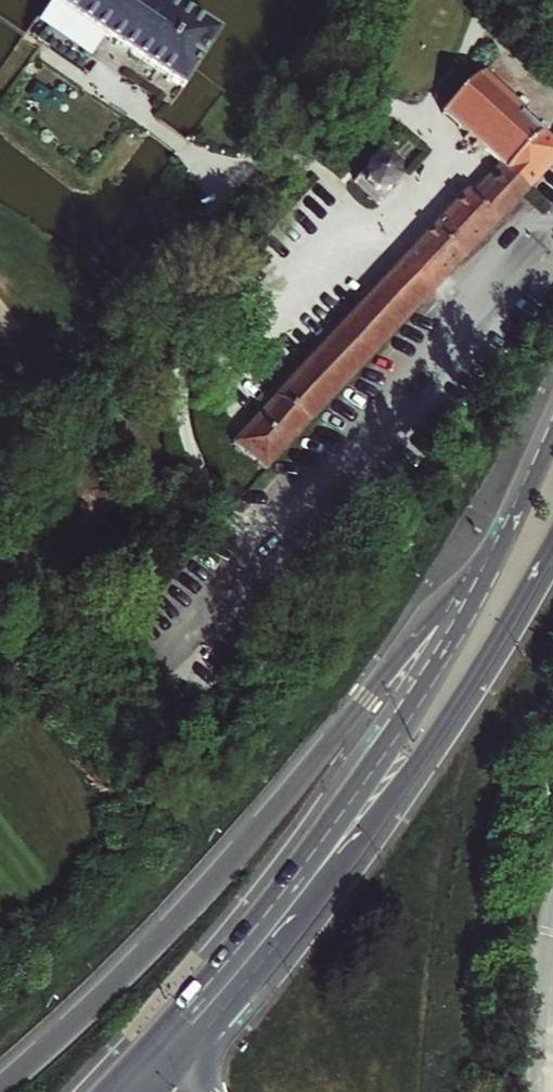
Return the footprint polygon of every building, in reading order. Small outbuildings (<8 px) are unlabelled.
[(180,90),(215,37),(162,0),(47,0),(52,4),(32,34),(81,66),(101,37),(180,90)] [(432,97),(444,109),(475,79),(463,68),(432,97)] [(532,183),(552,162),(552,137),(550,142),(479,76),(475,79),(444,109),(441,113),(497,167),(471,195),(466,192),(415,245),(447,273),(532,183)] [(370,163),(360,174),(361,188),(371,197),(385,196),(394,186),(394,172),(384,163),(370,163)] [(415,245),(403,258),(435,287),(447,273),(415,245)] [(399,326),(435,287),(403,258),(367,297),(399,326)] [(380,346),(399,326),(367,297),(348,318),(380,346)] [(264,468),(380,346),(348,318),(231,443),(264,468)]
